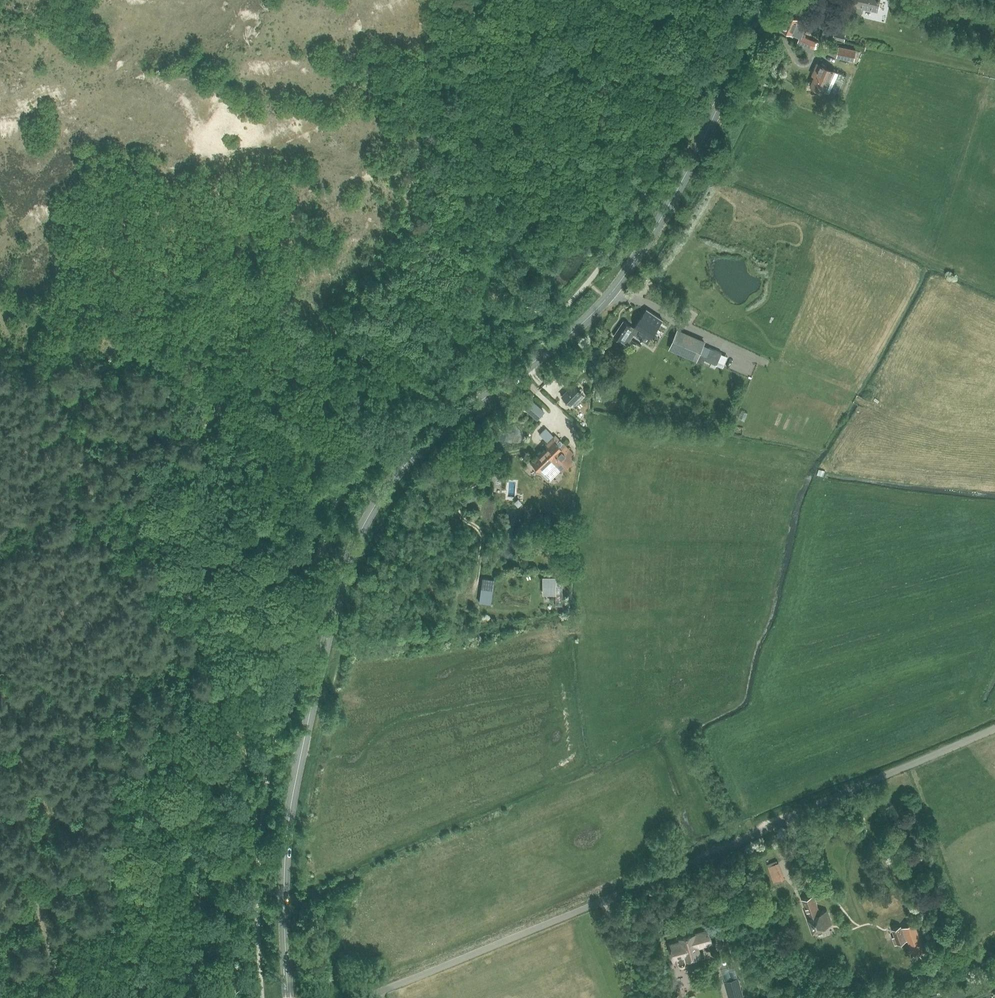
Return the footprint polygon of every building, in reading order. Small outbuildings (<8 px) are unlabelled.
[(851,13),(859,14),(862,13),(863,8),(877,11),(879,0),(854,0),(851,13)] [(782,30),(798,36),(800,37),(798,42),(814,48),(817,41),(805,37),(806,34),(800,32),(801,28),(804,29),(807,22),(788,15),(782,30)] [(833,38),(845,40),(846,33),(834,31),(833,38)] [(836,57),(854,61),(857,49),(839,45),(836,57)] [(818,72),(812,86),(818,89),(828,93),(829,94),(836,79),(838,73),(835,71),(834,70),(827,68),(825,67),(821,65),(819,64),(815,71),(818,72)] [(623,321),(613,336),(618,339),(627,345),(634,334),(636,336),(635,337),(646,344),(647,341),(655,330),(662,320),(647,310),(640,320),(636,326),(637,326),(635,329),(623,321)] [(669,349),(696,360),(704,342),(678,331),(669,349)] [(717,365),(722,352),(709,346),(703,359),(717,365)] [(570,405),(572,403),(575,406),(584,396),(581,394),(582,393),(572,384),(561,396),(570,405)] [(530,398),(528,400),(522,407),(533,416),(537,420),(544,411),(530,398)] [(539,433),(547,441),(553,435),(546,427),(539,433)] [(573,454),(570,451),(556,436),(545,445),(547,447),(531,463),(539,472),(551,460),(560,470),(572,459),(570,457),(573,454)] [(489,480),(493,483),(495,482),(499,475),(495,472),(489,480)] [(554,577),(542,577),(542,594),(554,594),(554,577)] [(768,866),(773,882),(784,878),(779,862),(768,866)] [(802,898),(813,930),(831,923),(826,909),(820,912),(813,894),(802,898)] [(666,920),(668,922),(676,912),(674,910),(666,920)] [(901,926),(892,929),(895,936),(892,937),(895,944),(906,941),(906,940),(908,939),(913,955),(925,951),(914,923),(901,928),(901,926)] [(674,961),(677,960),(678,962),(679,963),(680,964),(682,964),(683,964),(684,963),(685,962),(686,960),(701,956),(698,946),(712,942),(709,932),(680,940),(681,943),(670,946),(674,961)] [(732,980),(725,981),(729,997),(744,997),(739,978),(732,980)]
